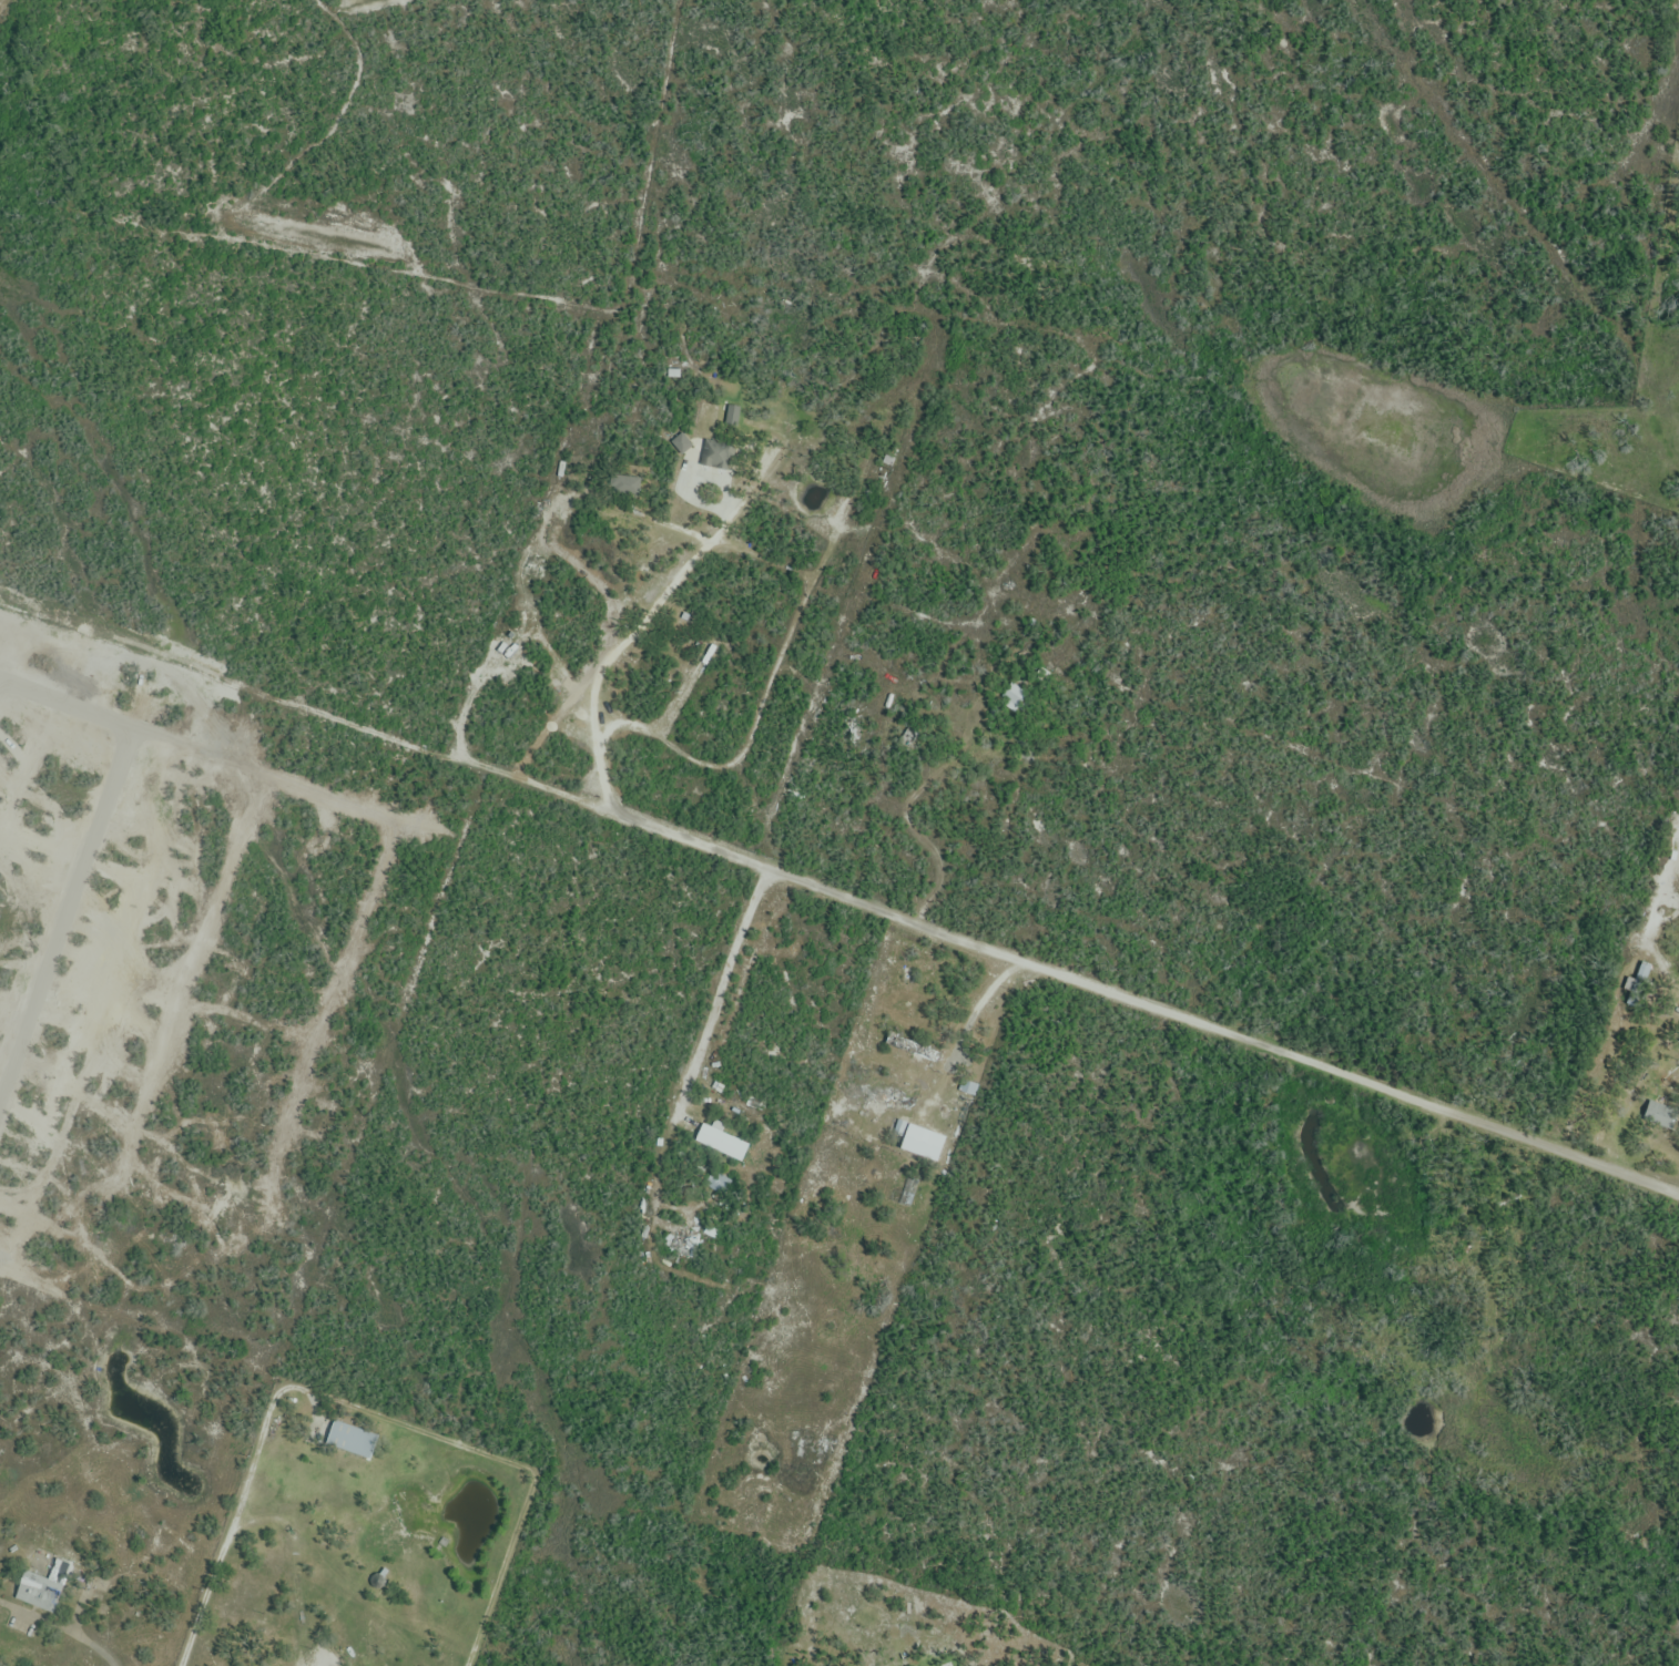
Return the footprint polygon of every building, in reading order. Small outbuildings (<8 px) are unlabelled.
[(675,447),(683,453),(690,444),(682,438),(675,447)] [(735,446),(706,440),(701,465),(731,470),(735,446)] [(636,497),(640,480),(617,475),(613,492),(636,497)] [(909,1063),(928,1070),(935,1054),(889,1035),(885,1045),(912,1056),(909,1063)] [(1677,1111),(1649,1101),(1642,1122),(1671,1131),(1677,1111)] [(750,1143),(712,1127),(712,1128),(702,1124),(695,1142),(742,1162),(750,1143)] [(945,1138),(907,1126),(899,1151),(937,1163),(945,1138)] [(722,1194),(729,1181),(713,1172),(705,1185),(722,1194)] [(686,1259),(697,1235),(678,1226),(667,1251),(686,1259)] [(379,1436),(333,1421),(325,1446),(371,1461),(379,1436)] [(13,1600),(53,1614),(71,1566),(55,1560),(48,1581),(24,1573),(13,1600)]
